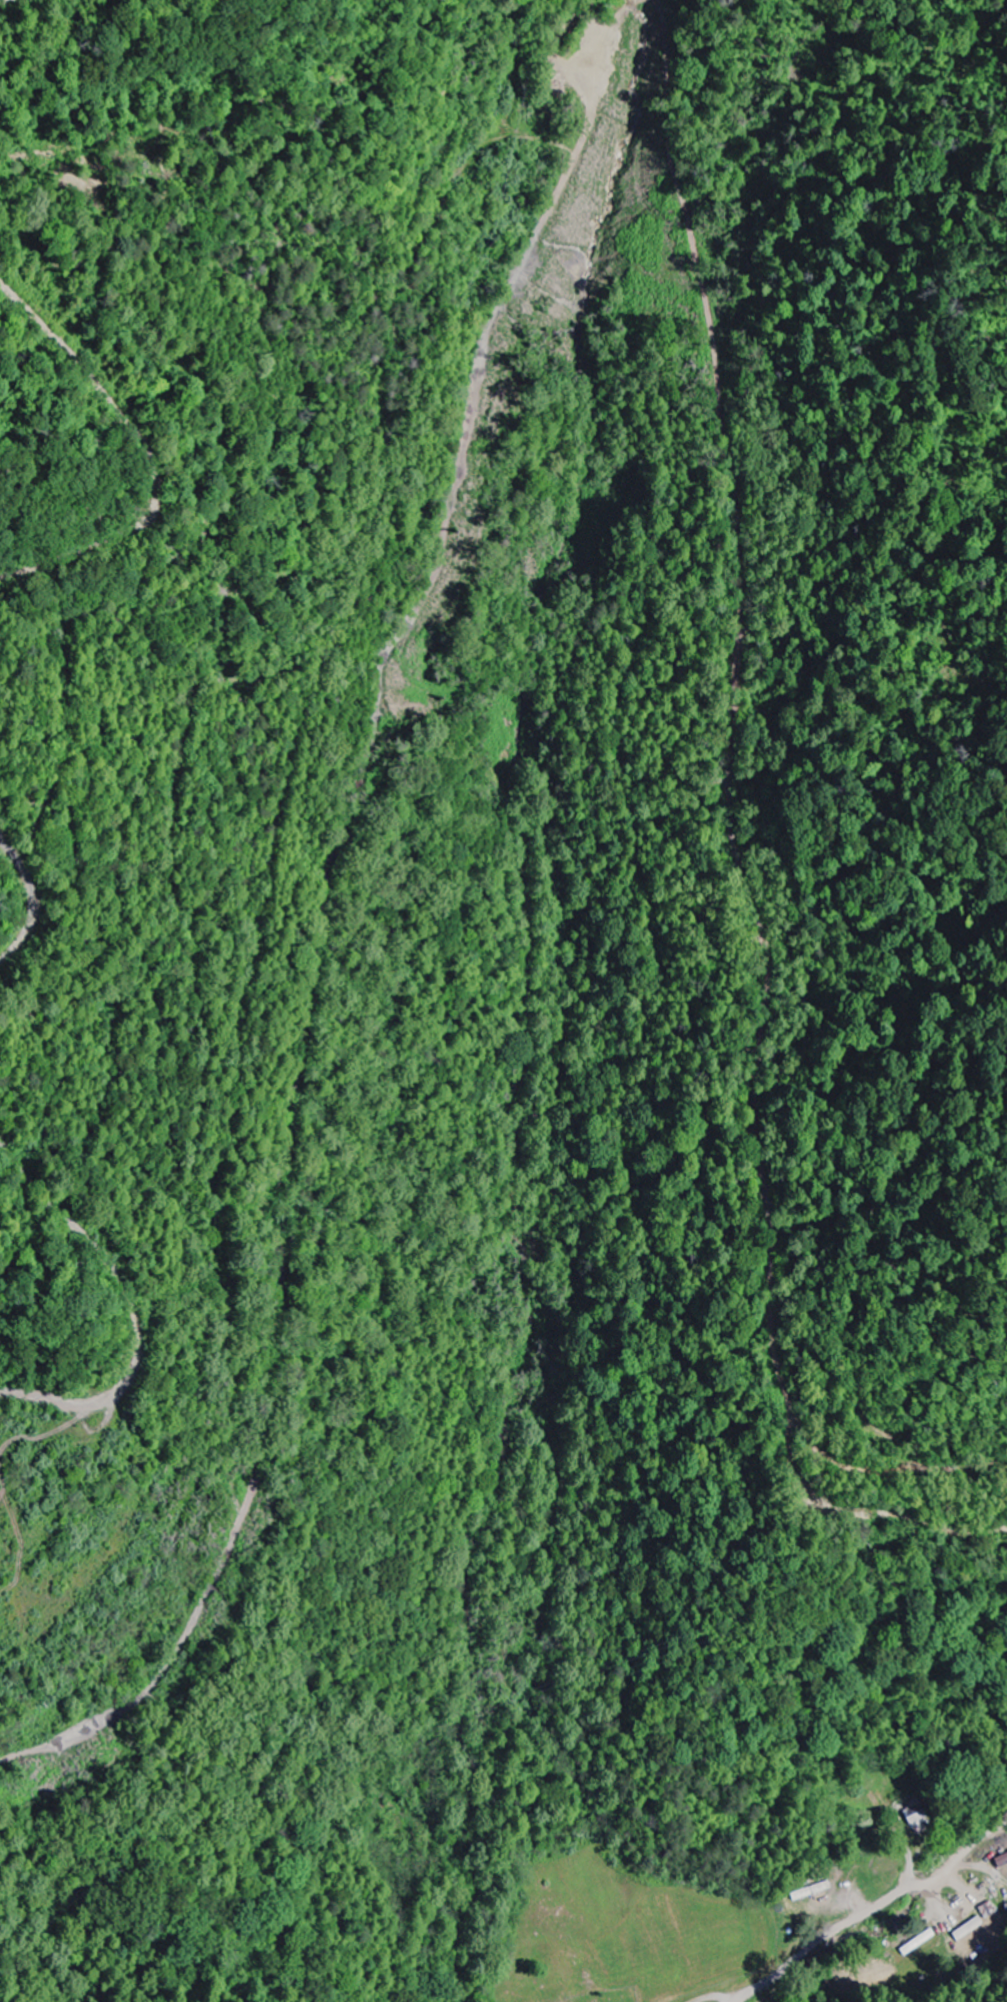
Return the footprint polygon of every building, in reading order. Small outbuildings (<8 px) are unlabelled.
[(792,1900),(813,1895),(811,1887),(789,1893),(792,1900)] [(978,1908),(985,1920),(997,1914),(990,1901),(978,1908)] [(951,1934),(956,1941),(983,1924),(978,1917),(951,1934)]
